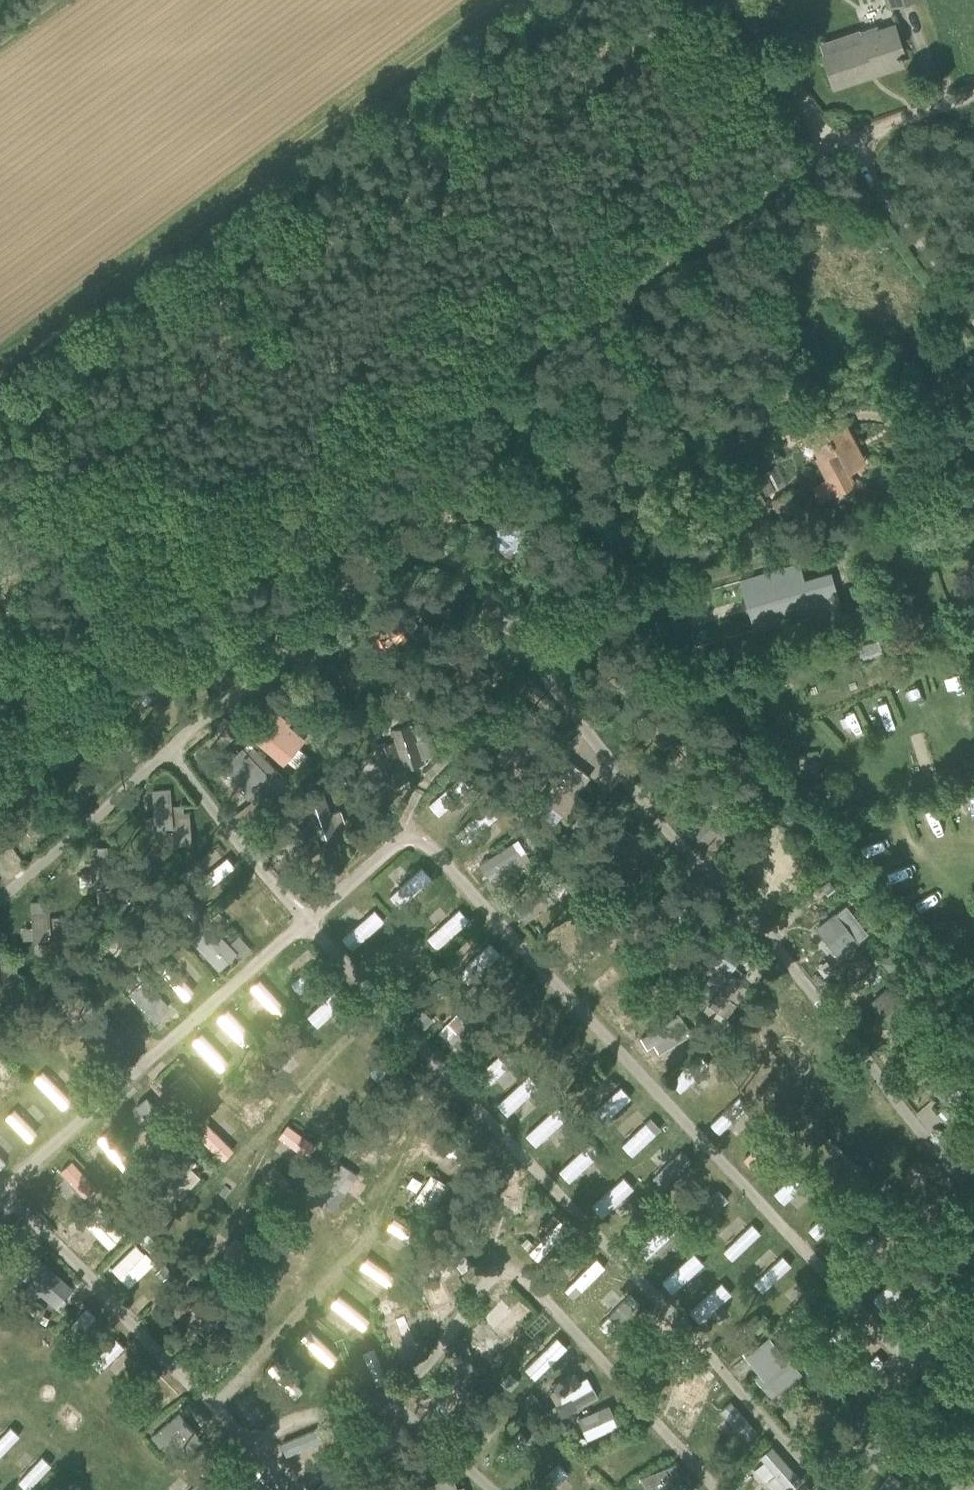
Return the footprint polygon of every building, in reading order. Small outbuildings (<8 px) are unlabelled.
[(877,72),(903,64),(897,48),(902,46),(895,25),(873,32),(875,37),(824,54),(834,86),(876,72),(877,72)] [(823,457),(818,459),(829,479),(815,487),(821,499),(835,491),(835,493),(854,483),(848,470),(865,462),(840,412),(809,429),(823,457)] [(479,484),(445,471),(437,498),(471,509),(479,484)] [(507,510),(504,513),(490,526),(512,550),(530,534),(507,510)] [(271,591),(294,571),(279,554),(256,573),(271,591)] [(554,558),(536,573),(558,600),(577,584),(554,558)] [(833,572),(805,580),(800,563),(682,597),(697,651),(843,606),(833,572)] [(387,628),(391,635),(392,636),(418,623),(414,616),(421,613),(414,598),(399,605),(403,613),(392,617),(395,624),(387,628)] [(163,648),(124,676),(137,694),(176,667),(170,658),(175,654),(168,645),(163,648)] [(877,723),(893,717),(886,698),(870,704),(877,723)] [(291,721),(268,702),(244,730),(284,764),(306,738),(289,724),(291,721)] [(392,728),(404,764),(423,758),(412,721),(392,728)] [(388,742),(375,746),(387,782),(407,775),(408,779),(409,779),(404,764),(392,728),(391,726),(383,729),(388,742)] [(244,747),(224,766),(243,785),(240,787),(249,798),(255,793),(259,796),(275,781),(244,747)] [(566,787),(576,794),(590,776),(568,760),(554,778),(566,787)] [(552,805),(573,822),(588,803),(576,794),(566,787),(552,805)] [(156,831),(173,830),(172,806),(171,789),(153,791),(156,831)] [(324,792),(304,800),(308,813),(313,826),(317,837),(347,826),(342,809),(331,813),(324,792)] [(962,819),(973,816),(973,800),(973,796),(957,800),(962,819)] [(463,844),(497,815),(487,803),(453,832),(463,844)] [(184,805),(172,806),(173,830),(174,846),(192,845),(190,812),(184,812),(184,805)] [(298,808),(298,809),(300,815),(288,819),(295,839),(287,842),(292,855),(319,846),(320,850),(321,849),(317,837),(316,834),(313,826),(308,813),(301,816),(298,808)] [(648,847),(640,841),(618,824),(604,843),(616,852),(635,865),(648,847)] [(476,859),(483,873),(517,856),(510,843),(476,859)] [(110,887),(110,875),(108,847),(90,848),(93,889),(110,887)] [(638,867),(635,865),(616,852),(602,870),(624,886),(638,867)] [(110,875),(110,887),(111,904),(130,903),(127,874),(110,875)] [(609,915),(618,907),(608,897),(600,905),(609,915)] [(31,902),(33,942),(51,941),(51,918),(49,901),(31,902)] [(353,950),(385,918),(373,906),(341,938),(353,950)] [(426,936),(437,947),(469,918),(458,906),(426,936)] [(867,933),(846,906),(817,929),(838,956),(867,933)] [(52,958),(70,957),(68,917),(51,918),(51,941),(52,958)] [(191,938),(215,968),(235,952),(210,922),(191,938)] [(231,942),(239,932),(228,924),(221,934),(231,942)] [(241,957),(252,950),(241,934),(230,941),(241,957)] [(719,965),(730,971),(743,953),(721,937),(707,956),(719,965)] [(184,997),(195,988),(169,959),(158,969),(184,997)] [(0,964),(0,971),(1,987),(2,1004),(20,1003),(17,963),(0,964)] [(706,983),(727,999),(741,980),(730,971),(719,965),(706,983)] [(143,976),(127,991),(154,1021),(171,1006),(143,976)] [(279,1016),(289,1005),(258,977),(248,987),(279,1016)] [(914,1011),(892,985),(873,1001),(895,1027),(914,1011)] [(609,1010),(624,1021),(631,1013),(616,1001),(609,1010)] [(237,1044),(249,1034),(227,1006),(215,1016),(237,1044)] [(645,1047),(652,1042),(658,1052),(691,1031),(678,1011),(638,1035),(645,1047)] [(103,1062),(127,1046),(105,1015),(81,1031),(103,1062)] [(290,1024),(260,1053),(274,1067),(304,1039),(290,1024)] [(190,1040),(205,1056),(217,1046),(202,1030),(190,1040)] [(929,1047),(912,1063),(942,1098),(960,1082),(929,1047)] [(484,1087),(506,1064),(495,1054),(473,1077),(484,1087)] [(0,1062),(0,1073),(8,1082),(16,1076),(2,1060),(0,1062)] [(562,1061),(552,1071),(562,1082),(572,1072),(562,1061)] [(186,1115),(190,1112),(187,1109),(207,1090),(181,1063),(157,1085),(186,1115)] [(59,1107),(70,1097),(43,1068),(32,1078),(59,1107)] [(248,1111),(267,1090),(253,1077),(234,1098),(248,1111)] [(619,1084),(591,1111),(602,1123),(630,1096),(619,1084)] [(14,1106),(4,1116),(26,1140),(37,1130),(14,1106)] [(649,1116),(621,1144),(632,1155),(660,1127),(649,1116)] [(221,1161),(234,1148),(206,1119),(193,1132),(221,1161)] [(303,1148),(309,1141),(287,1123),(281,1131),(303,1148)] [(556,1168),(566,1180),(601,1152),(592,1140),(556,1168)] [(81,1199),(95,1185),(69,1158),(55,1171),(81,1199)] [(335,1212),(360,1175),(336,1160),(312,1196),(335,1212)] [(624,1175),(591,1204),(602,1216),(635,1188),(624,1175)] [(79,1217),(107,1246),(124,1230),(97,1201),(79,1217)] [(298,1212),(276,1245),(289,1254),(311,1220),(298,1212)] [(752,1225),(724,1249),(730,1257),(758,1232),(752,1225)] [(638,1259),(668,1239),(660,1227),(630,1247),(638,1259)] [(11,1252),(0,1241),(0,1262),(11,1252)] [(133,1241),(108,1266),(128,1286),(153,1261),(133,1241)] [(445,1249),(460,1270),(470,1263),(455,1242),(445,1249)] [(671,1293),(706,1262),(695,1249),(660,1281),(671,1293)] [(964,1264),(972,1272),(973,1270),(973,1254),(964,1264)] [(783,1255),(752,1280),(760,1290),(791,1265),(783,1255)] [(596,1256),(562,1286),(571,1296),(605,1265),(596,1256)] [(56,1309),(74,1289),(41,1260),(23,1280),(56,1309)] [(416,1281),(437,1319),(456,1309),(435,1271),(416,1281)] [(360,1328),(368,1317),(337,1292),(328,1303),(360,1328)] [(500,1298),(480,1320),(503,1340),(529,1311),(517,1300),(510,1308),(500,1298)] [(71,1342),(96,1318),(87,1309),(62,1333),(71,1342)] [(406,1313),(384,1320),(393,1350),(415,1343),(406,1313)] [(758,1334),(767,1328),(761,1319),(752,1325),(758,1334)] [(309,1325),(299,1335),(327,1365),(337,1356),(309,1325)] [(740,1359),(774,1394),(800,1370),(766,1334),(740,1359)] [(458,1335),(438,1359),(478,1391),(498,1366),(458,1335)] [(100,1372),(125,1348),(116,1339),(91,1363),(100,1372)] [(293,1398),(304,1387),(276,1359),(265,1369),(293,1398)] [(129,1402),(157,1374),(148,1365),(120,1393),(129,1402)] [(667,1405),(689,1415),(704,1380),(682,1371),(667,1405)] [(587,1376),(553,1395),(563,1413),(597,1395),(587,1376)] [(703,1384),(697,1401),(705,1404),(712,1388),(703,1384)] [(748,1439),(759,1428),(731,1399),(720,1410),(748,1439)] [(575,1417),(585,1439),(617,1423),(606,1402),(575,1417)] [(477,1429),(492,1413),(481,1403),(466,1420),(477,1429)] [(173,1466),(203,1441),(180,1413),(150,1438),(173,1466)] [(20,1437),(11,1428),(0,1440),(0,1458),(20,1437)] [(770,1489),(776,1489),(783,1484),(789,1489),(803,1477),(772,1445),(749,1466),(770,1489)] [(51,1465),(42,1457),(18,1482),(27,1489),(28,1489),(51,1465)] [(647,1489),(680,1474),(673,1461),(640,1476),(647,1489)] [(559,1485),(568,1469),(557,1463),(548,1479),(559,1485)] [(462,1483),(453,1486),(449,1474),(413,1486),(414,1489),(464,1489),(462,1483)] [(890,1474),(879,1489),(899,1489),(904,1483),(890,1474)] [(236,1478),(225,1489),(250,1489),(236,1478)]
